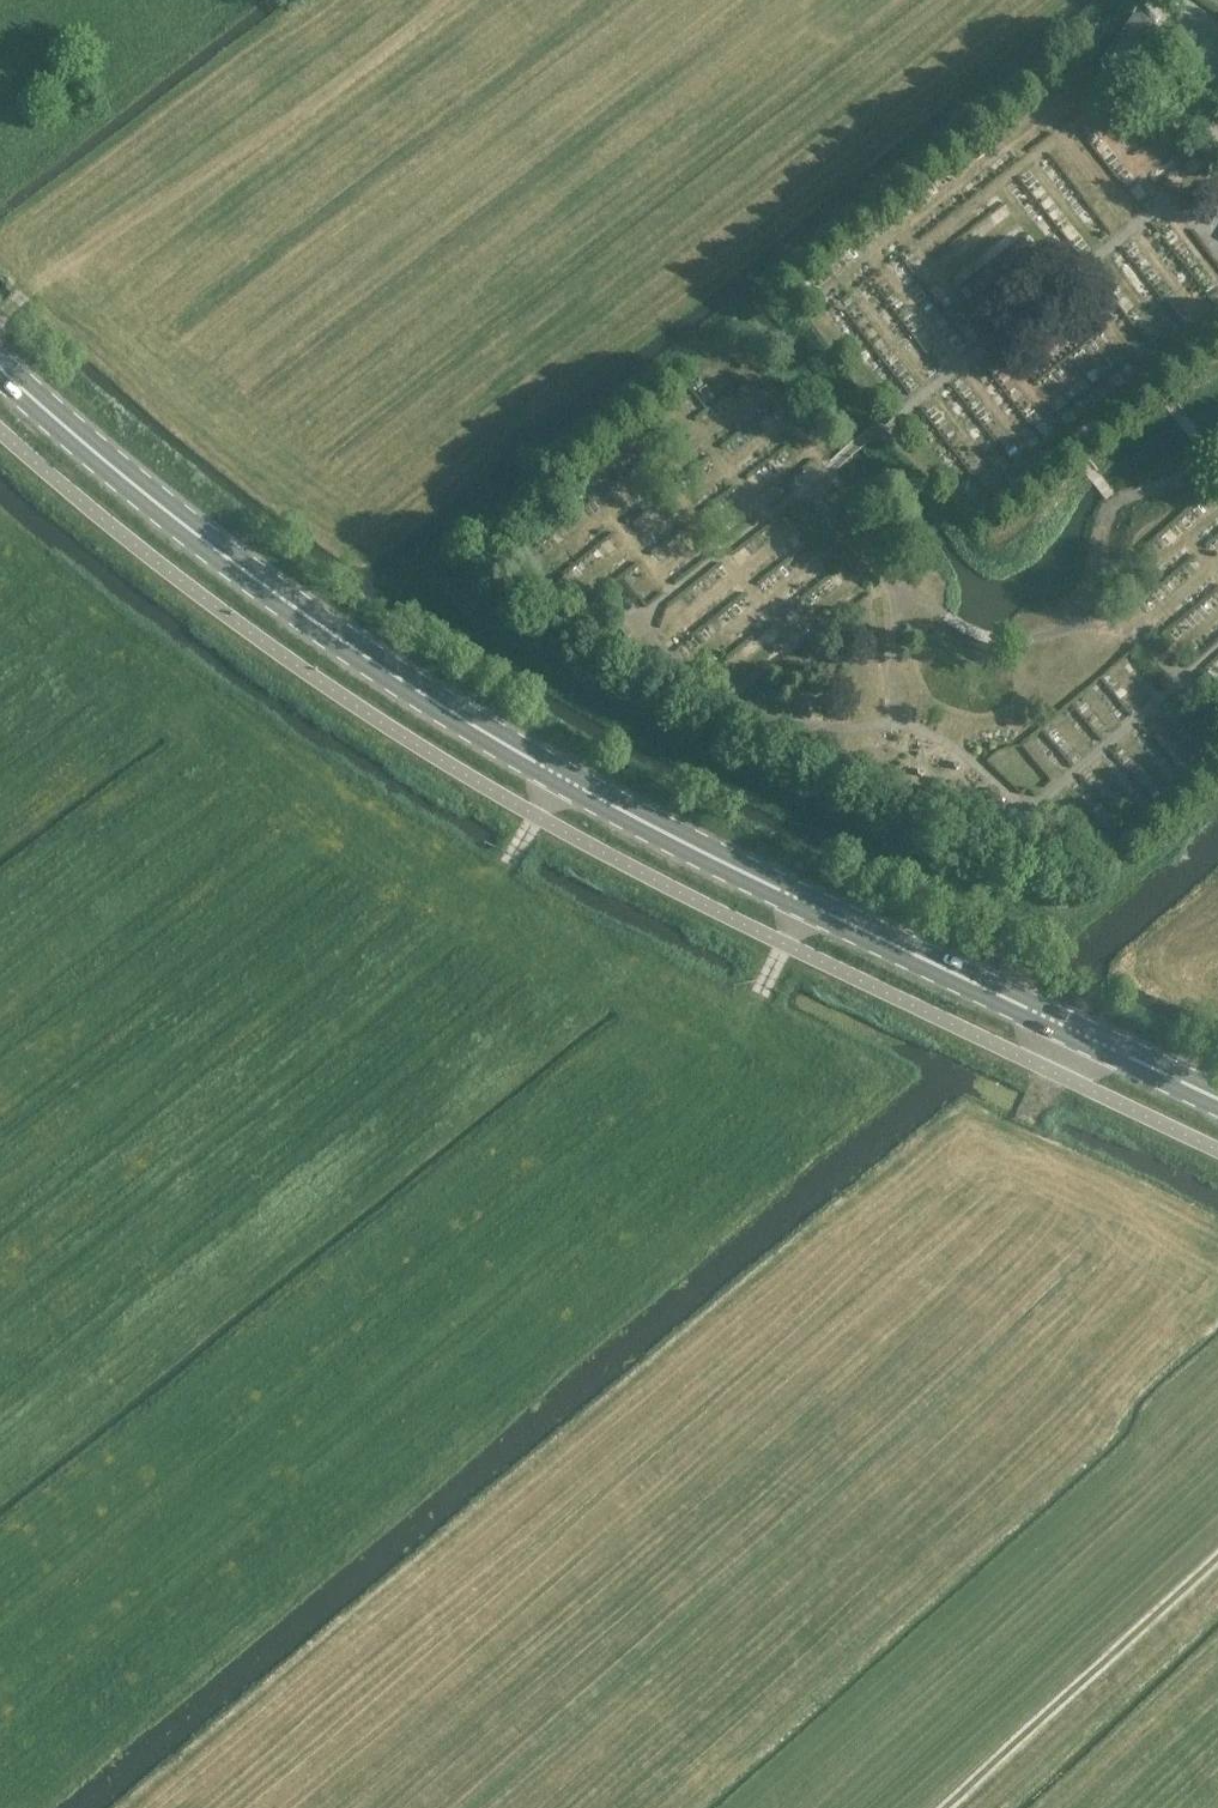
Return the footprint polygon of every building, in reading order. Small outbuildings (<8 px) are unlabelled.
[(1139,16),(1104,63),(1126,79),(1161,32),(1153,26),(1139,16)]
